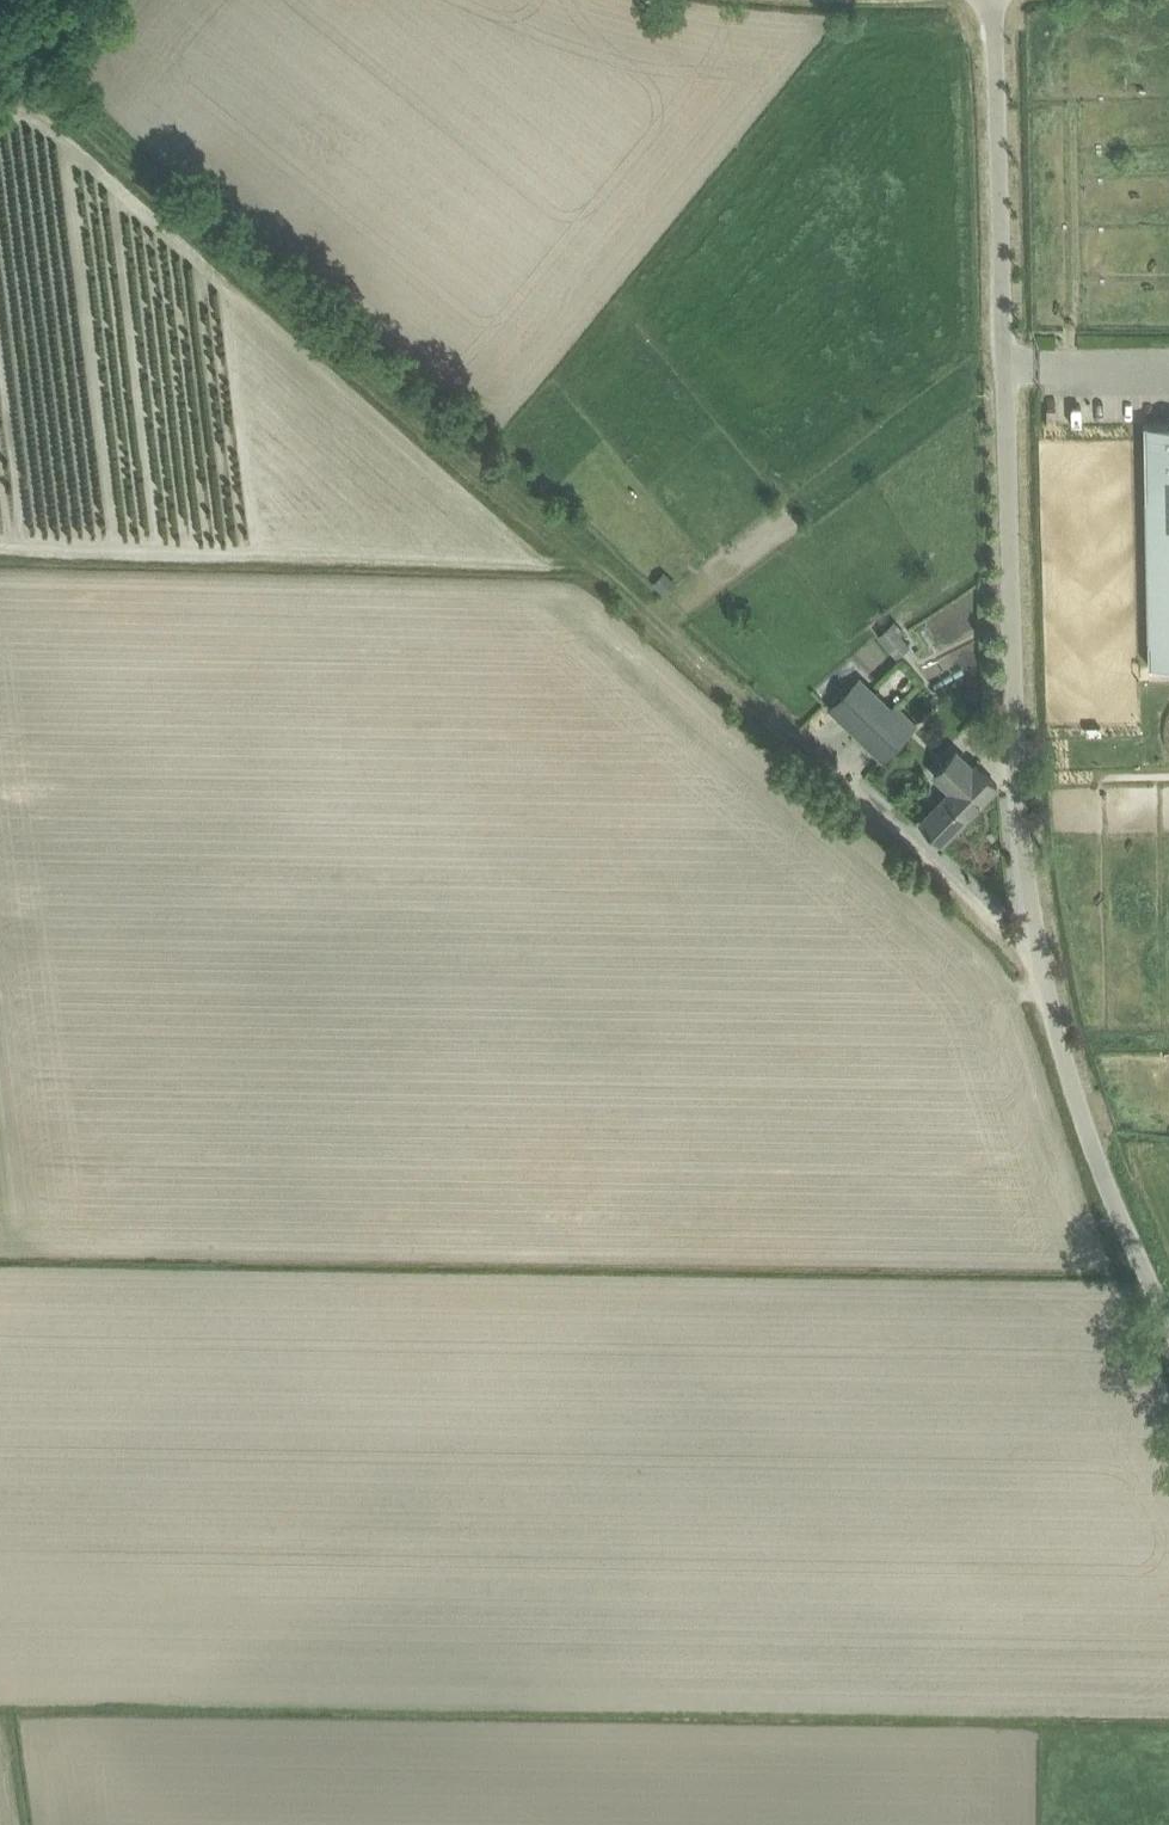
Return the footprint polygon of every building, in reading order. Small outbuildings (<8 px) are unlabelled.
[(1144,423),(1149,665),(1168,664),(1168,422),(1144,423)] [(663,572),(653,583),(660,589),(666,594),(676,583),(663,572)] [(878,634),(896,657),(911,646),(901,633),(904,631),(895,620),(878,634)] [(913,727),(860,676),(829,708),(882,759),(913,727)] [(942,842),(998,784),(976,763),(973,766),(956,750),(940,767),(934,773),(951,789),(921,821),(942,842)]
